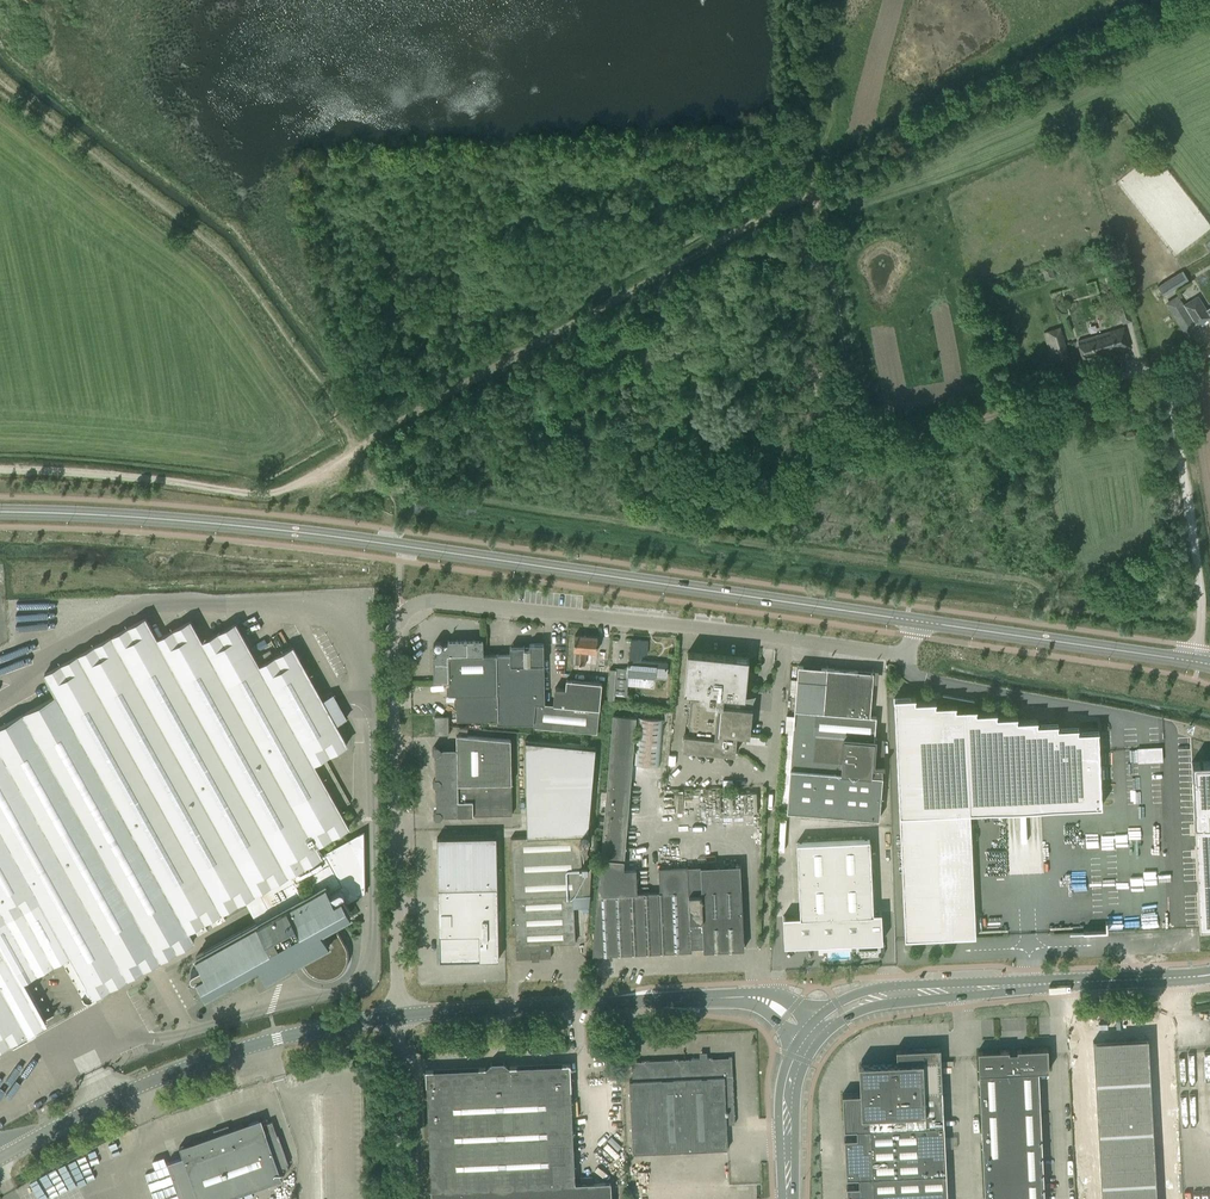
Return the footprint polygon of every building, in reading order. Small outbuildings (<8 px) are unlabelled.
[(1055,278),(1051,265),(1042,267),(1045,280),(1055,278)] [(1185,270),(1159,283),(1164,292),(1190,279),(1185,270)] [(1205,309),(1198,296),(1184,305),(1178,295),(1168,302),(1189,336),(1198,331),(1194,325),(1209,316),(1209,306),(1205,309)] [(1129,306),(1127,297),(1116,300),(1118,309),(1129,306)] [(1105,353),(1129,346),(1123,326),(1077,340),(1082,358),(1105,351),(1105,353)] [(1060,328),(1046,332),(1049,340),(1062,336),(1060,328)] [(23,979),(30,976),(32,975),(31,975),(39,971),(49,965),(69,954),(91,993),(83,997),(83,995),(82,996),(84,1000),(86,1001),(87,1001),(88,1001),(89,1001),(90,1001),(91,1001),(92,1000),(97,997),(96,997),(94,998),(93,996),(195,940),(193,936),(196,935),(207,928),(203,921),(208,919),(244,898),(321,855),(321,854),(315,845),(349,826),(313,762),(347,744),(335,722),(334,722),(323,701),(293,647),(259,665),(236,623),(202,642),(191,621),(157,639),(146,618),(135,623),(44,673),(56,695),(0,727),(0,1048),(12,1041),(14,1044),(13,1045),(13,1046),(33,1035),(34,1035),(34,1034),(35,1034),(35,1033),(36,1033),(36,1032),(36,1031),(37,1027),(47,1022),(44,1018),(45,1018),(44,1017),(23,979)] [(596,651),(597,636),(575,635),(573,650),(575,650),(574,663),(591,665),(592,651),(596,651)] [(496,667),(496,654),(483,654),(483,639),(448,640),(448,643),(442,643),(440,641),(436,641),(433,644),(433,647),(436,650),(436,655),(433,655),(433,669),(496,667)] [(627,669),(616,668),(614,694),(626,695),(627,676),(642,677),(642,682),(645,686),(650,686),(653,683),(654,678),(655,678),(655,676),(666,677),(667,661),(641,659),(642,653),(647,653),(648,640),(631,639),(630,663),(628,662),(627,669)] [(529,648),(526,648),(526,646),(510,646),(510,654),(496,654),(496,667),(497,694),(497,723),(509,723),(533,722),(533,726),(597,732),(599,709),(601,682),(566,679),(565,688),(554,687),(553,704),(544,704),(543,643),(529,644),(529,648)] [(272,654),(270,650),(257,657),(260,661),(272,654)] [(684,692),(699,693),(699,699),(690,698),(687,734),(684,734),(683,749),(735,754),(737,734),(750,735),(751,720),(752,708),(723,705),(723,695),(745,697),(749,658),(687,652),(684,692)] [(497,694),(496,667),(433,669),(433,682),(449,681),(449,694),(456,694),(497,694)] [(785,727),(779,810),(786,811),(879,818),(882,776),(880,741),(873,740),(874,728),(875,716),(870,715),(873,672),(827,668),(823,712),(794,709),(794,715),(786,715),(785,727)] [(497,723),(497,694),(456,694),(457,720),(490,719),(490,723),(497,723)] [(1037,724),(1037,719),(1017,720),(1017,716),(1017,715),(996,716),(996,712),(997,712),(997,711),(976,712),(976,709),(976,708),(956,709),(955,705),(956,705),(956,704),(935,705),(935,701),(936,701),(936,700),(915,701),(915,698),(916,698),(916,697),(894,698),(899,815),(1042,808),(1101,806),(1098,730),(1078,731),(1077,726),(1057,727),(1057,723),(1037,724)] [(448,715),(434,716),(435,735),(449,734),(448,715)] [(744,949),(741,888),(701,889),(701,894),(689,894),(687,866),(658,868),(659,891),(637,892),(636,869),(623,869),(636,716),(613,715),(601,859),(600,858),(592,956),(691,951),(691,946),(703,946),(703,951),(744,949)] [(444,816),(512,814),(511,739),(456,734),(456,747),(443,748),(443,749),(441,749),(441,748),(438,745),(435,745),(432,748),(432,751),(435,754),(436,754),(436,756),(435,756),(435,776),(436,776),(436,777),(435,778),(433,780),(433,784),(435,786),(436,786),(436,788),(435,788),(436,808),(437,808),(437,810),(436,810),(433,812),(433,816),(436,818),(440,818),(442,816),(442,815),(444,815),(444,816)] [(527,837),(511,837),(516,959),(551,957),(550,943),(575,942),(575,930),(573,895),(583,894),(581,865),(581,853),(587,853),(589,825),(596,746),(525,740),(527,827),(527,837)] [(1166,761),(1165,745),(1139,746),(1140,762),(1166,761)] [(1191,762),(1199,928),(1209,928),(1209,761),(1191,762)] [(760,811),(760,791),(722,792),(723,812),(760,811)] [(1091,849),(1144,847),(1144,827),(1129,827),(1129,834),(1119,834),(1118,824),(1090,825),(1091,849)] [(363,831),(321,854),(321,855),(244,898),(257,921),(195,955),(200,964),(193,968),(192,969),(191,970),(190,971),(190,972),(190,973),(191,974),(191,975),(193,976),(194,977),(195,977),(196,976),(197,976),(206,992),(259,963),(267,978),(299,960),(304,968),(305,970),(306,972),(307,972),(309,974),(310,975),(312,976),(315,978),(318,979),(322,979),(324,980),(327,979),(329,979),(330,979),(333,978),(334,978),(337,976),(339,975),(340,974),(341,973),(343,971),(344,969),(345,968),(346,967),(347,965),(347,964),(348,963),(348,960),(349,958),(349,957),(349,956),(349,954),(349,952),(348,950),(348,948),(347,946),(346,944),(334,921),(351,912),(345,902),(365,891),(363,831)] [(1169,863),(1168,835),(1157,836),(1158,850),(1164,849),(1164,863),(1169,863)] [(499,959),(496,836),(437,837),(439,960),(499,959)] [(870,839),(796,842),(800,917),(794,917),(795,940),(880,936),(880,941),(882,940),(881,912),(879,912),(879,913),(873,913),(870,839)] [(1148,1038),(1120,1039),(1121,1055),(1148,1053),(1148,1038)] [(1120,1039),(1093,1041),(1094,1056),(1121,1055),(1120,1039)] [(944,1125),(940,1047),(931,1048),(931,1050),(901,1051),(901,1049),(896,1049),(896,1062),(858,1064),(860,1093),(842,1094),(844,1130),(856,1129),(944,1125)] [(1038,1071),(1049,1070),(1048,1047),(1030,1048),(1030,1050),(1021,1051),(1021,1049),(1017,1049),(1017,1051),(1009,1052),(1009,1049),(1000,1050),(1000,1052),(982,1052),(982,1051),(978,1051),(984,1198),(1044,1198),(1038,1071)] [(1148,1053),(1121,1055),(1122,1067),(1149,1066),(1148,1053)] [(1121,1055),(1094,1056),(1095,1069),(1122,1067),(1121,1055)] [(726,1124),(735,1123),(732,1057),(631,1061),(632,1080),(629,1080),(632,1153),(727,1149),(726,1124)] [(575,1183),(569,1064),(510,1067),(504,1061),(491,1062),(486,1068),(426,1070),(431,1198),(611,1198),(611,1181),(575,1183)] [(1149,1066),(1122,1067),(1123,1080),(1150,1079),(1149,1066)] [(1122,1067),(1095,1069),(1095,1082),(1123,1080),(1122,1067)] [(1150,1079),(1123,1080),(1123,1093),(1151,1091),(1150,1079)] [(1123,1080),(1095,1082),(1096,1094),(1123,1093),(1123,1080)] [(1151,1091),(1123,1093),(1124,1106),(1151,1104),(1151,1091)] [(1123,1093),(1096,1094),(1097,1107),(1124,1106),(1123,1093)] [(1151,1104),(1124,1106),(1125,1118),(1152,1117),(1151,1104)] [(1124,1106),(1097,1107),(1097,1120),(1125,1118),(1124,1106)] [(1152,1117),(1125,1118),(1125,1131),(1153,1130),(1152,1117)] [(279,1172),(267,1136),(275,1133),(276,1134),(277,1134),(272,1121),(263,1124),(261,1118),(179,1147),(183,1156),(167,1162),(180,1198),(225,1198),(282,1179),(279,1172)] [(1125,1118),(1097,1120),(1098,1133),(1125,1131),(1125,1118)] [(946,1173),(944,1125),(856,1129),(857,1137),(844,1138),(844,1147),(846,1147),(847,1173),(846,1173),(846,1178),(858,1177),(946,1173)] [(1153,1130),(1125,1131),(1126,1144),(1153,1142),(1153,1130)] [(1125,1131),(1098,1133),(1099,1145),(1126,1144),(1125,1131)] [(1153,1142),(1126,1144),(1127,1157),(1154,1155),(1153,1142)] [(1126,1144),(1099,1145),(1099,1158),(1127,1157),(1126,1144)] [(1154,1155),(1127,1157),(1127,1169),(1155,1168),(1154,1155)] [(144,1162),(155,1198),(158,1198),(165,1197),(163,1190),(173,1187),(170,1175),(165,1156),(144,1162)] [(1127,1157),(1099,1158),(1100,1171),(1127,1169),(1127,1157)] [(1155,1168),(1127,1169),(1128,1182),(1155,1181),(1155,1168)] [(1127,1169),(1100,1171),(1101,1184),(1128,1182),(1127,1169)] [(946,1173),(858,1177),(859,1185),(846,1185),(846,1191),(848,1190),(849,1198),(947,1198),(946,1173)] [(1155,1181),(1128,1182),(1129,1195),(1156,1193),(1155,1181)] [(1128,1182),(1101,1184),(1102,1196),(1129,1195),(1128,1182)]
